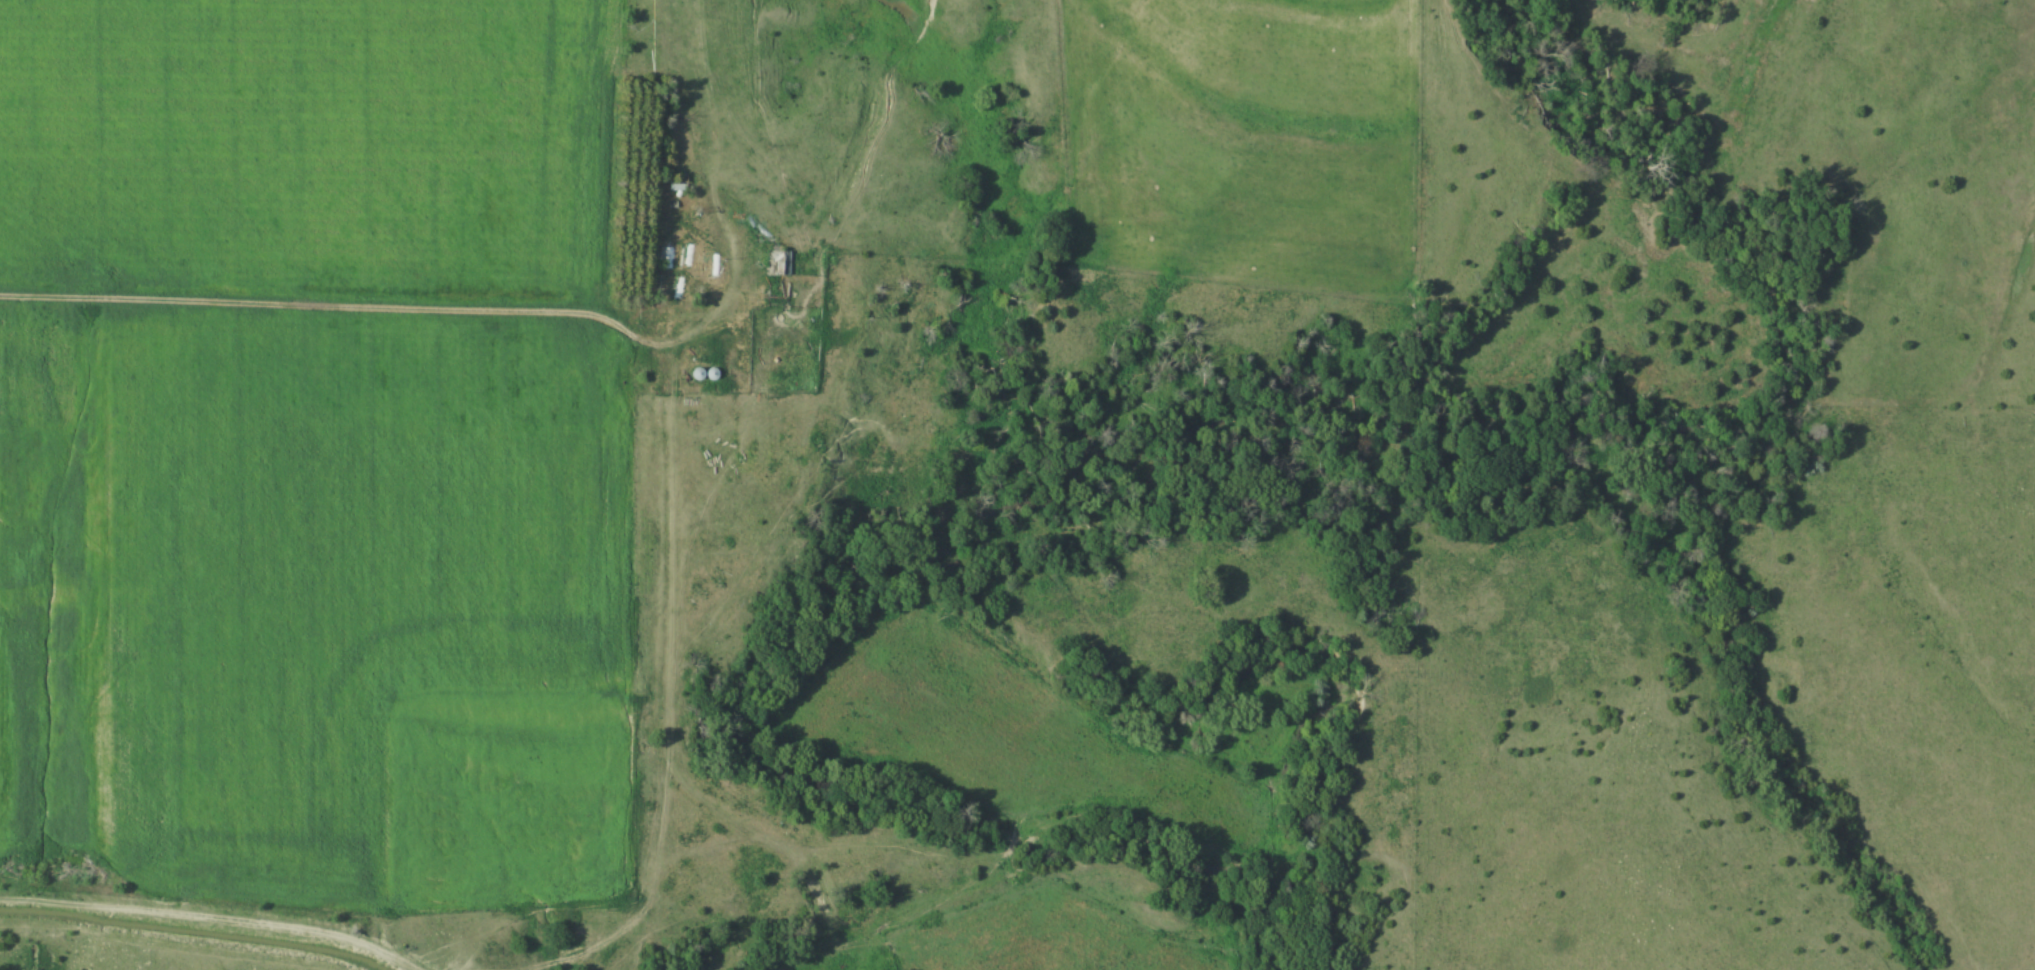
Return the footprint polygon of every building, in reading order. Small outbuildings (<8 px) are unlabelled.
[(791,277),(791,253),(773,253),(773,277),(791,277)] [(696,381),(706,381),(706,372),(696,372),(696,381)]
